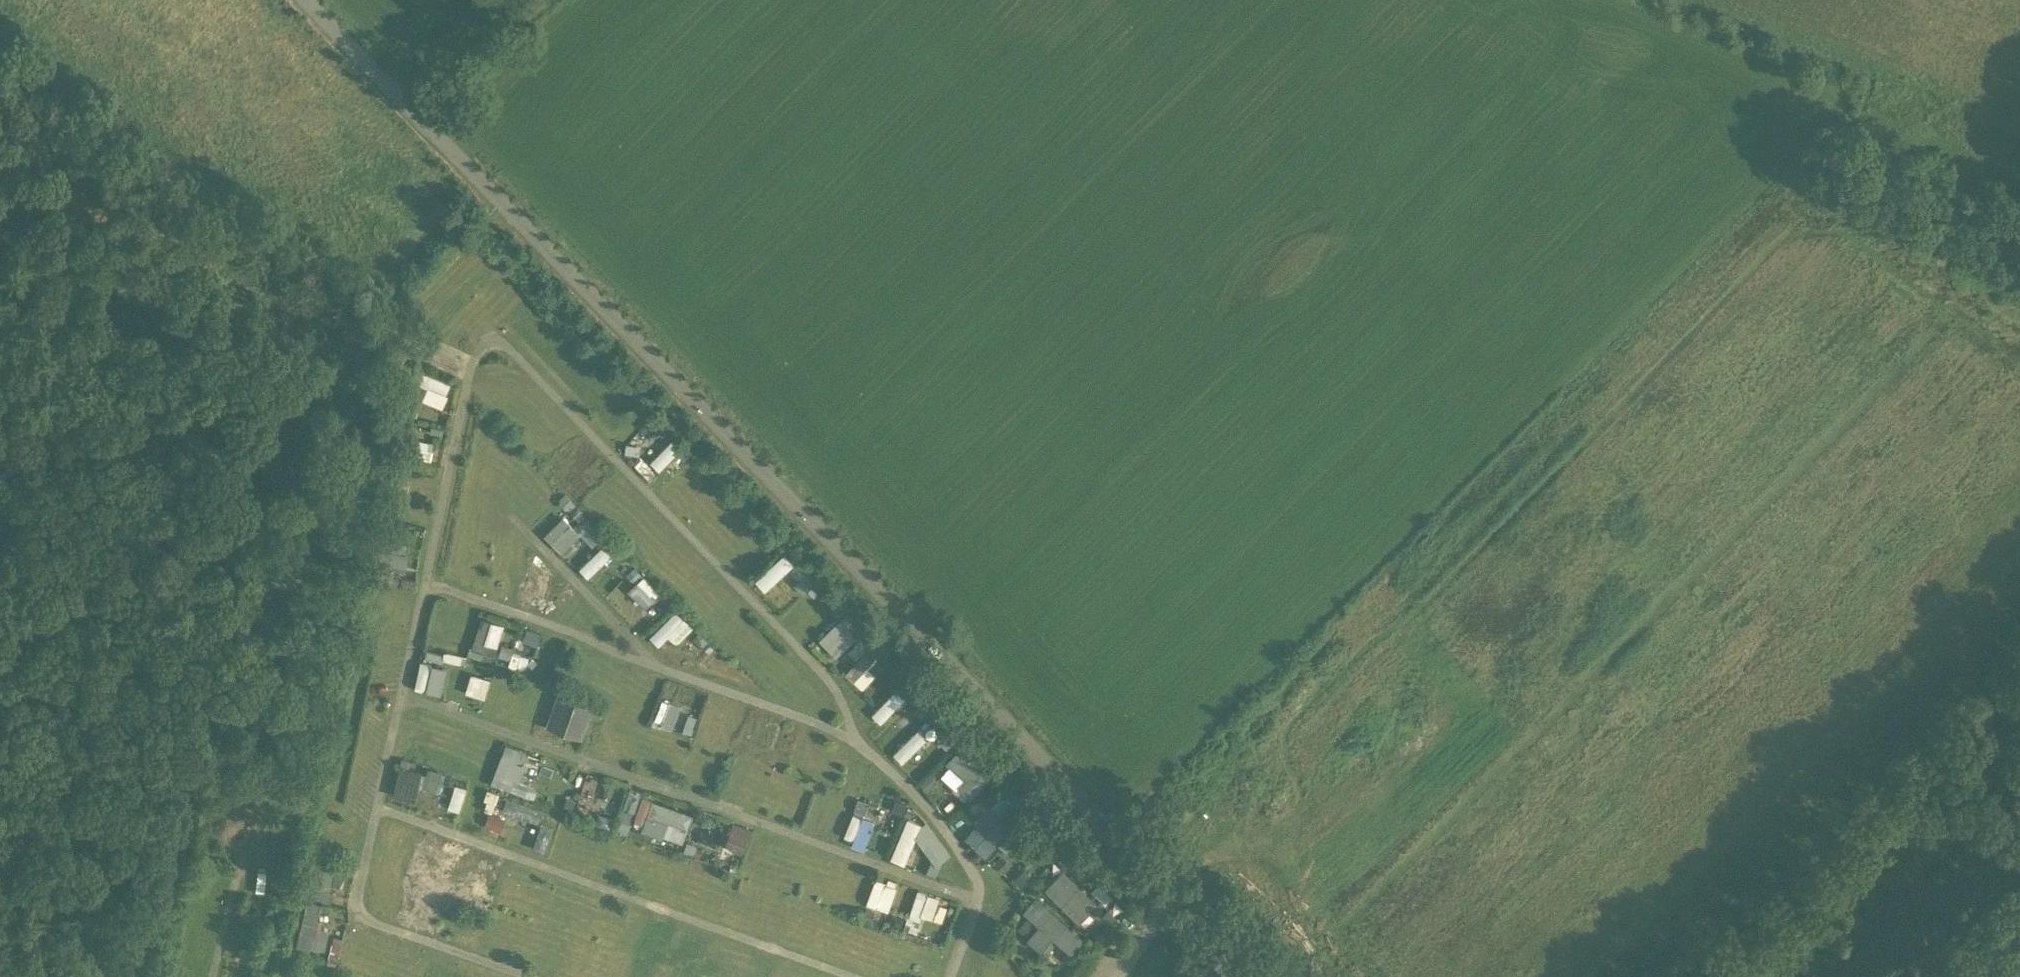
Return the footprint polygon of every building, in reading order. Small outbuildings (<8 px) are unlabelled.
[(413,396),(445,407),(453,382),(422,371),(413,396)] [(446,428),(447,412),(424,410),(423,426),(446,428)] [(675,440),(655,460),(664,469),(685,449),(675,440)] [(579,504),(548,533),(565,551),(585,532),(596,545),(608,534),(579,504)] [(593,575),(614,555),(605,546),(584,566),(593,575)] [(787,551),(759,579),(770,590),(798,562),(787,551)] [(629,556),(620,567),(636,581),(645,570),(629,556)] [(631,590),(658,617),(671,604),(645,577),(631,590)] [(673,635),(681,643),(698,626),(680,608),(654,635),(663,644),(673,635)] [(484,616),(473,654),(499,661),(510,623),(484,616)] [(840,657),(863,635),(845,617),(823,639),(840,657)] [(505,644),(501,661),(532,668),(540,637),(529,634),(526,649),(505,644)] [(863,659),(872,646),(860,637),(851,651),(863,659)] [(863,689),(884,674),(870,654),(849,669),(863,689)] [(477,671),(496,677),(500,664),(481,658),(477,671)] [(425,660),(418,687),(444,694),(452,667),(425,660)] [(470,691),(490,697),(496,678),(475,673),(470,691)] [(900,686),(876,713),(886,721),(909,695),(900,686)] [(558,695),(547,726),(582,740),(593,709),(558,695)] [(660,724),(678,727),(683,703),(665,699),(660,724)] [(685,709),(683,717),(690,718),(688,731),(697,733),(701,713),(685,709)] [(910,737),(928,719),(921,711),(912,720),(907,716),(898,725),(910,737)] [(933,717),(897,752),(906,761),(942,726),(933,717)] [(497,786),(539,795),(541,786),(523,782),(531,748),(507,742),(497,786)] [(966,747),(945,770),(975,798),(997,775),(966,747)] [(405,758),(395,793),(421,800),(425,785),(443,790),(448,769),(405,758)] [(465,810),(468,789),(457,787),(454,808),(465,810)] [(497,794),(488,826),(506,830),(508,824),(541,833),(537,847),(551,851),(558,827),(543,823),(548,807),(497,794)] [(687,844),(698,811),(645,794),(639,813),(628,810),(624,823),(687,844)] [(862,797),(858,811),(869,814),(873,800),(862,797)] [(966,834),(991,856),(1019,824),(994,803),(966,834)] [(238,812),(238,821),(244,822),(243,826),(255,827),(256,812),(238,812)] [(848,842),(870,848),(879,819),(856,812),(848,842)] [(747,855),(758,829),(737,820),(726,846),(747,855)] [(1073,950),(1113,909),(1068,866),(1027,909),(1044,925),(1032,937),(1047,951),(1060,937),(1073,950)] [(871,904),(893,912),(902,886),(880,878),(871,904)] [(936,921),(943,896),(921,889),(914,915),(936,921)] [(333,928),(322,927),(325,900),(307,898),(302,945),(330,948),(333,928)] [(333,936),(332,959),(343,959),(344,936),(333,936)] [(657,961),(662,949),(649,944),(644,956),(657,961)] [(704,975),(712,976),(721,976),(724,966),(709,961),(704,975)] [(687,972),(704,974),(705,964),(688,962),(687,972)]
